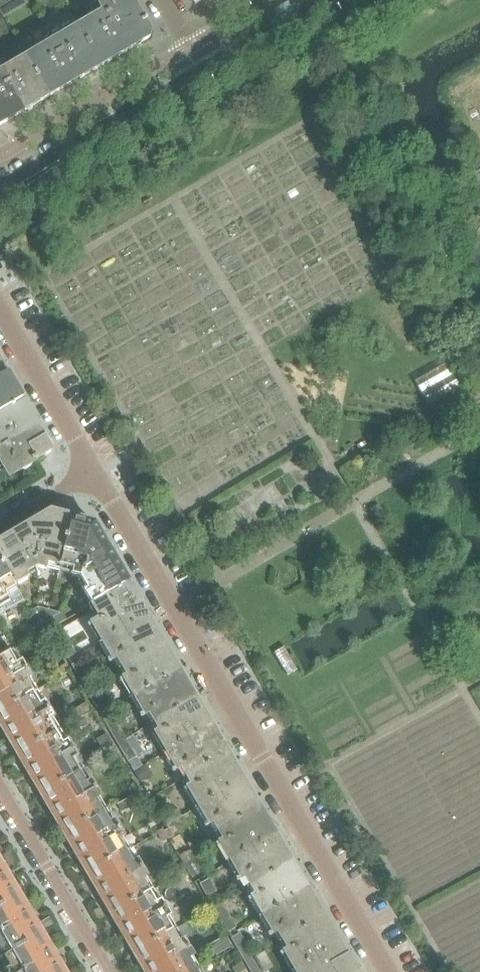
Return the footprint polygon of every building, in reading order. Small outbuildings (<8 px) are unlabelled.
[(132,0),(109,0),(98,7),(101,11),(77,26),(100,67),(149,38),(151,32),(132,0)] [(50,96),(100,67),(77,26),(26,56),(50,96)] [(50,96),(26,56),(0,71),(0,126),(50,96)] [(22,400),(0,362),(0,413),(8,408),(22,400)] [(460,386),(446,364),(415,382),(428,405),(460,386)] [(52,452),(22,400),(8,408),(0,413),(0,461),(10,477),(52,452)] [(73,518),(51,513),(0,543),(0,560),(15,586),(28,578),(25,574),(38,566),(50,569),(51,563),(61,566),(73,518)] [(91,558),(109,548),(95,524),(73,518),(61,566),(71,569),(69,575),(81,578),(91,558)] [(130,583),(109,548),(91,558),(81,578),(87,589),(84,591),(92,605),(129,584),(130,583)] [(0,560),(0,604),(8,599),(5,595),(17,588),(15,586),(0,560)] [(163,644),(155,631),(139,603),(141,602),(132,588),(131,588),(129,584),(92,605),(87,608),(97,625),(92,627),(111,659),(116,656),(122,667),(163,644)] [(2,624),(10,620),(0,604),(0,620),(2,624)] [(38,624),(41,613),(38,607),(30,612),(38,624)] [(43,633),(49,610),(38,607),(41,613),(38,624),(43,633)] [(54,617),(58,615),(61,613),(49,610),(43,633),(50,629),(54,617)] [(63,622),(58,615),(54,617),(50,629),(63,622)] [(76,654),(62,628),(56,632),(54,637),(68,660),(76,654)] [(195,698),(187,685),(163,644),(122,667),(128,678),(124,680),(144,715),(148,712),(155,722),(195,698)] [(25,683),(30,679),(20,663),(15,666),(8,654),(0,659),(0,712),(31,694),(25,683)] [(95,685),(81,660),(71,665),(86,690),(95,685)] [(109,709),(95,685),(86,690),(100,714),(109,709)] [(48,722),(53,719),(44,703),(39,707),(31,694),(0,712),(0,726),(2,729),(5,727),(12,741),(9,742),(17,755),(54,733),(48,722)] [(227,753),(219,740),(195,698),(155,722),(161,733),(156,736),(176,769),(181,767),(187,777),(227,753)] [(127,739),(112,715),(104,720),(118,745),(127,739)] [(78,773),(72,763),(77,760),(67,743),(62,746),(54,733),(17,755),(25,769),(28,767),(35,780),(33,782),(40,795),(78,773)] [(107,734),(96,740),(106,757),(111,755),(117,751),(107,734)] [(138,758),(127,739),(118,745),(129,763),(138,758)] [(122,760),(117,751),(111,755),(116,763),(122,760)] [(259,808),(251,795),(227,753),(187,777),(193,787),(188,790),(208,824),(213,822),(218,831),(259,808)] [(153,776),(147,766),(135,773),(141,783),(153,776)] [(101,813),(95,802),(100,799),(91,783),(86,786),(78,773),(40,795),(48,808),(51,807),(59,820),(56,821),(64,835),(101,813)] [(133,807),(128,798),(117,805),(122,813),(133,807)] [(291,862),(284,849),(259,808),(218,831),(225,843),(221,846),(240,879),(245,876),(250,886),(291,862)] [(125,853),(118,841),(123,838),(114,822),(109,825),(101,813),(64,835),(71,848),(74,846),(82,860),(79,861),(87,874),(125,853)] [(168,839),(163,829),(157,833),(162,843),(168,839)] [(204,872),(191,849),(179,856),(192,879),(204,872)] [(148,891),(142,881),(147,878),(138,863),(133,866),(125,853),(87,874),(95,888),(98,886),(105,899),(103,901),(110,914),(148,891)] [(13,883),(10,884),(2,871),(5,869),(0,861),(0,906),(20,894),(13,883)] [(323,917),(315,904),(291,862),(250,886),(257,897),(252,900),(272,934),(277,931),(283,941),(304,928),(323,917)] [(217,892),(210,879),(200,884),(207,897),(217,892)] [(172,932),(166,922),(171,919),(161,902),(156,905),(148,891),(110,914),(118,927),(121,926),(129,939),(126,941),(134,955),(172,932)] [(35,921),(33,923),(25,910),(28,908),(20,894),(0,906),(0,949),(4,957),(43,934),(35,921)] [(210,909),(204,900),(198,903),(204,913),(210,909)] [(237,927),(222,902),(213,907),(228,933),(237,927)] [(215,918),(210,909),(204,913),(209,921),(215,918)] [(348,957),(347,958),(323,917),(304,928),(283,941),(289,952),(284,954),(294,971),(356,971),(357,971),(348,957)] [(189,962),(194,958),(185,942),(179,945),(172,932),(134,955),(141,967),(144,966),(148,971),(191,971),(194,970),(189,962)] [(255,957),(241,933),(231,939),(245,963),(255,957)] [(59,961),(58,960),(55,962),(48,948),(50,947),(43,934),(4,957),(11,968),(7,970),(8,971),(65,971),(59,961)] [(255,957),(245,963),(251,971),(263,971),(255,957)] [(241,963),(232,968),(234,971),(246,971),(241,963)]
